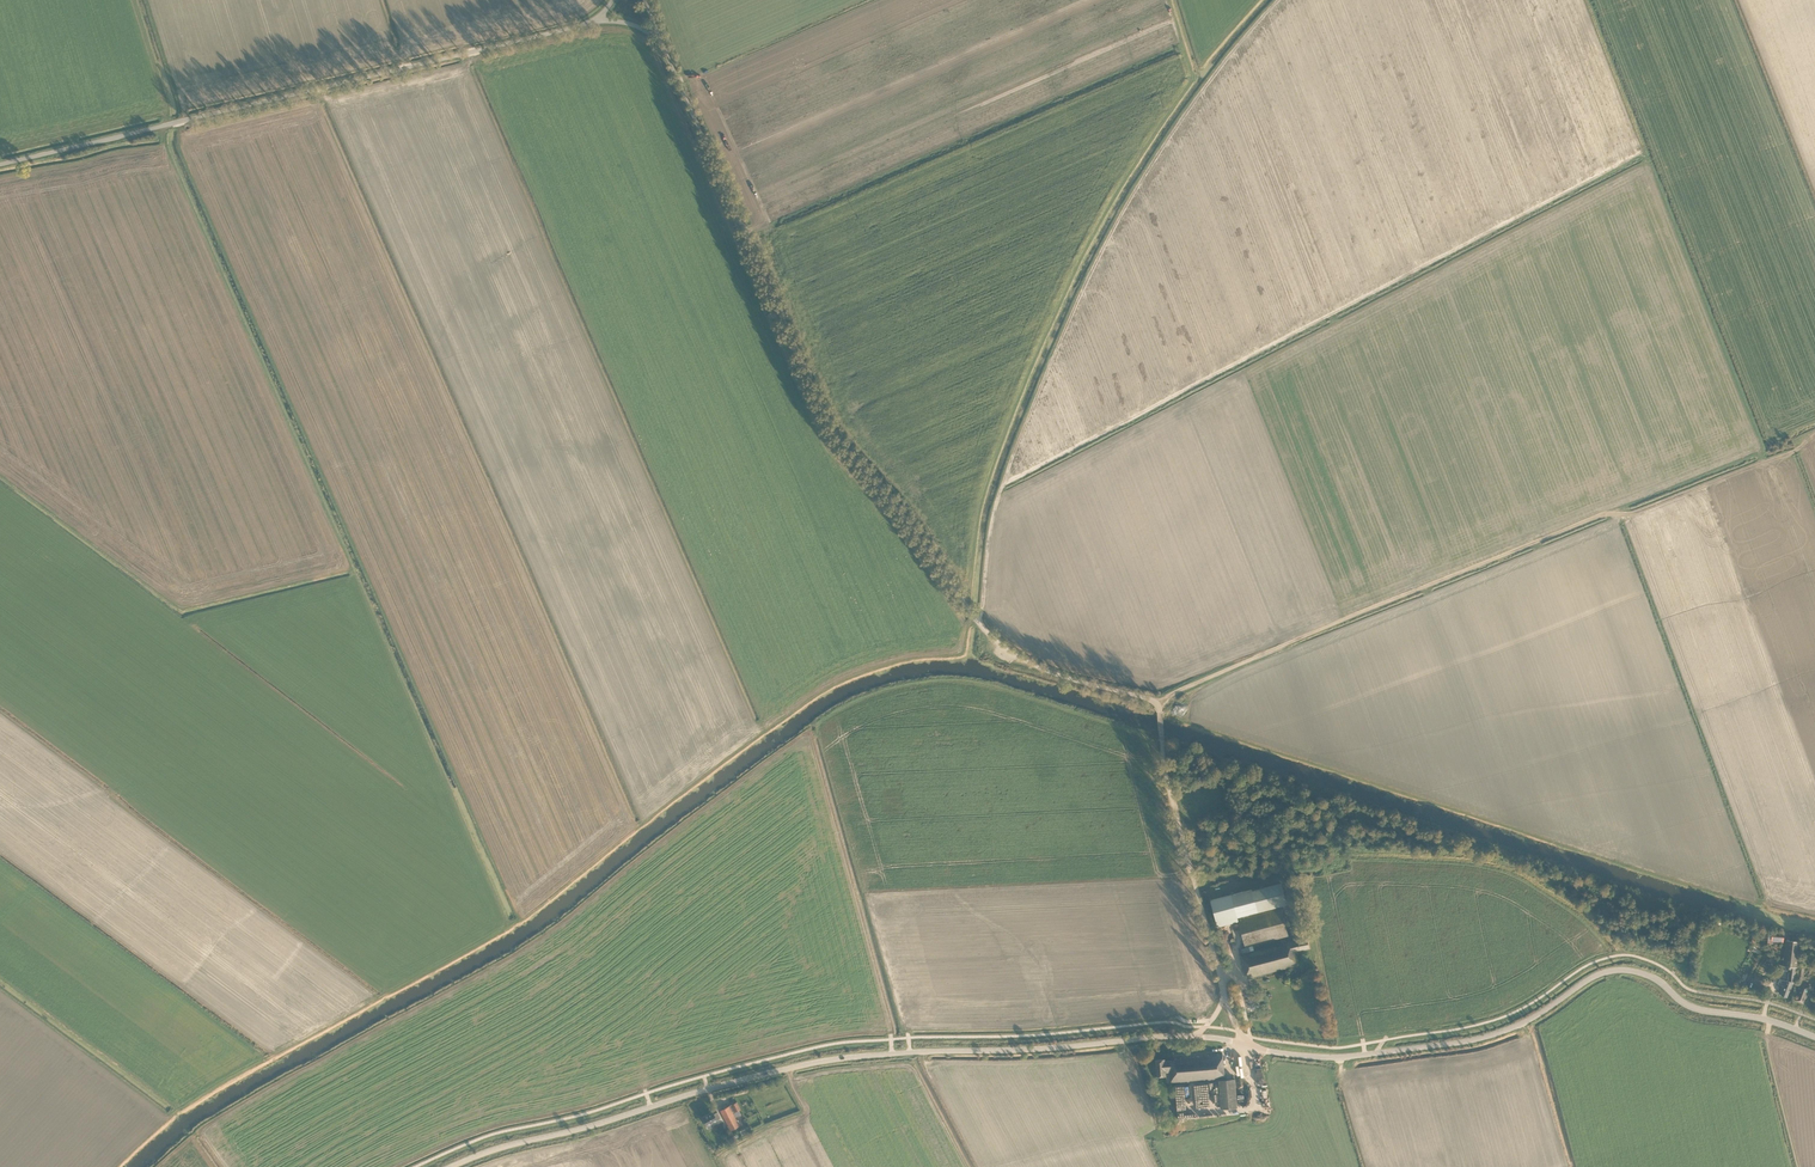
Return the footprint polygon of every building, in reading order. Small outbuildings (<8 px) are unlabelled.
[(1310,948),(1307,938),(1285,944),(1284,943),(1254,950),(1253,944),(1288,935),(1281,907),(1258,913),(1248,916),(1248,914),(1258,912),(1287,904),(1281,883),(1252,890),(1252,889),(1231,894),(1210,899),(1217,926),(1238,921),(1245,946),(1248,945),(1250,951),(1241,954),(1247,978),(1297,965),(1294,950),(1310,948)] [(1783,935),(1777,933),(1777,935),(1772,934),(1771,941),(1783,944),(1784,938),(1783,938),(1783,935)] [(1811,985),(1800,981),(1796,994),(1798,995),(1796,999),(1803,1002),(1805,995),(1807,996),(1811,985)] [(1225,1078),(1223,1053),(1182,1057),(1182,1059),(1175,1059),(1175,1061),(1165,1061),(1165,1059),(1157,1060),(1158,1076),(1166,1076),(1166,1072),(1171,1071),(1172,1083),(1214,1079),(1225,1078)] [(1238,1106),(1235,1078),(1217,1080),(1220,1108),(1238,1106)] [(741,1109),(737,1101),(720,1110),(730,1130),(740,1125),(737,1120),(743,1117),(739,1110),(741,1109)] [(720,1118),(717,1112),(713,1114),(712,1113),(702,1118),(708,1129),(713,1126),(712,1123),(717,1121),(716,1120),(720,1118)]
